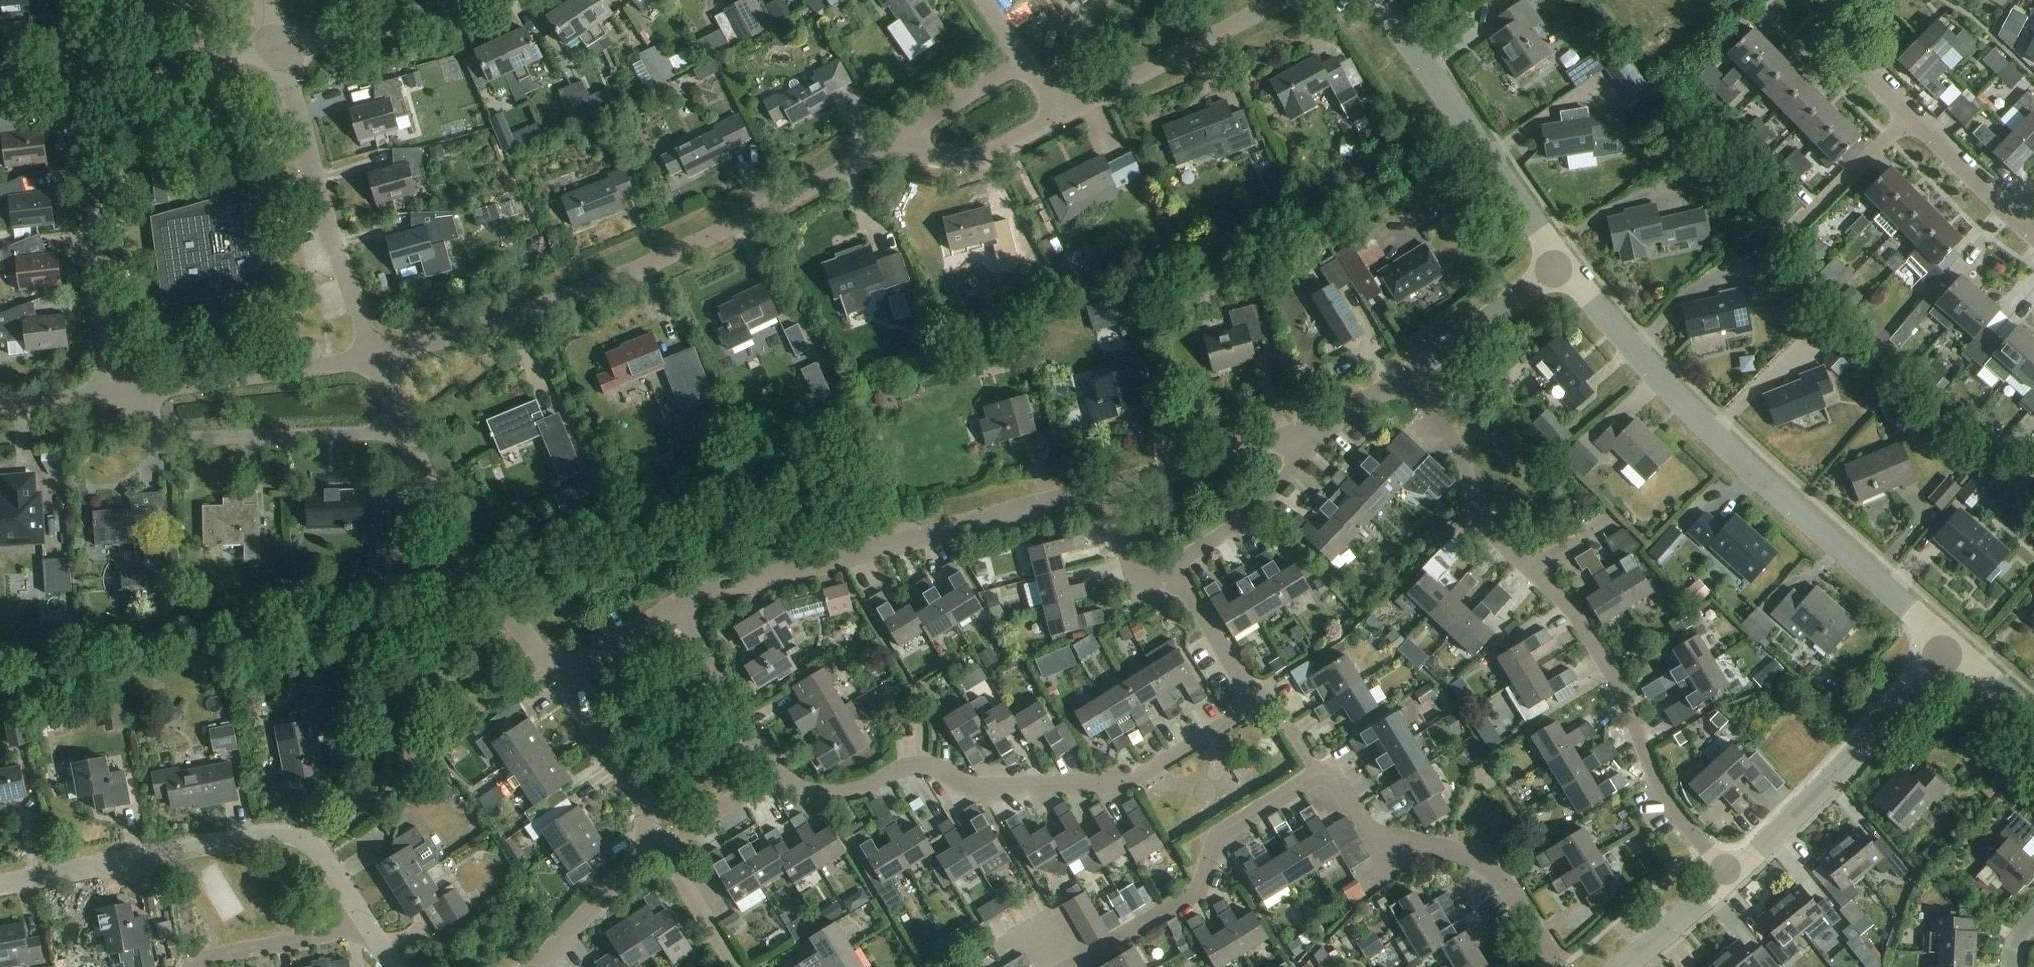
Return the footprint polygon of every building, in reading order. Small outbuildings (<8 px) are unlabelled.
[(31,13),(29,0),(0,0),(0,16),(31,13)] [(597,42),(604,52),(614,46),(600,25),(613,16),(602,0),(576,0),(571,3),(597,42)] [(643,13),(658,0),(631,0),(643,13)] [(802,0),(817,16),(825,8),(817,0),(802,0)] [(842,2),(841,0),(828,0),(826,1),(832,9),(842,2)] [(886,9),(890,6),(900,21),(889,29),(911,61),(936,44),(932,39),(944,31),(923,0),(880,0),(886,9)] [(1526,0),(1524,0),(1497,18),(1505,29),(1489,40),(1517,80),(1551,56),(1533,30),(1542,24),(1526,0)] [(597,42),(571,3),(548,18),(567,47),(580,38),(588,49),(597,42)] [(736,8),(727,13),(743,44),(753,40),(763,34),(747,3),(736,8)] [(782,22),(771,4),(766,7),(777,25),(782,22)] [(2008,20),(2024,28),(2029,19),(2013,11),(2008,20)] [(714,20),(730,51),(743,44),(727,13),(714,20)] [(2024,28),(2008,20),(2003,30),(2019,38),(2024,28)] [(1917,42),(1938,62),(1951,48),(1964,60),(1979,46),(1963,31),(1955,39),(1937,22),(1917,42)] [(501,41),(527,98),(530,103),(540,98),(531,79),(526,67),(540,61),(526,30),(501,41)] [(1727,56),(1745,75),(1772,48),(1754,30),(1727,56)] [(527,98),(501,41),(476,52),(481,62),(467,68),(477,90),(505,77),(510,89),(517,103),(527,98)] [(1928,72),(1938,62),(1917,42),(1898,63),(1931,95),(1937,101),(1947,91),(1928,72)] [(650,50),(666,82),(677,76),(662,44),(650,50)] [(1745,75),(1763,93),(1789,66),(1772,48),(1745,75)] [(666,82),(650,50),(639,55),(649,76),(642,80),(647,91),(666,82)] [(1997,76),(2008,64),(1994,51),(1983,62),(1997,76)] [(1566,74),(1576,89),(1604,70),(1594,55),(1566,74)] [(1271,83),(1286,110),(1293,123),(1319,108),(1313,97),(1332,87),(1349,119),(1363,112),(1359,105),(1367,100),(1359,85),(1350,89),(1347,82),(1335,59),(1322,66),(1317,58),(1271,83)] [(715,60),(709,63),(715,74),(721,71),(715,60)] [(851,84),(839,61),(815,74),(817,79),(780,99),(779,96),(765,104),(775,124),(789,116),(793,125),(832,103),(829,96),(851,84)] [(2008,64),(1997,76),(2013,91),(2024,79),(2008,64)] [(1763,93),(1781,110),(1807,84),(1789,66),(1763,93)] [(420,75),(408,78),(412,90),(424,87),(420,75)] [(1721,99),(1733,87),(1725,79),(1713,92),(1721,99)] [(396,120),(409,116),(399,80),(375,86),(376,105),(351,112),(359,141),(399,130),(396,120)] [(570,87),(584,120),(594,116),(580,83),(570,87)] [(1781,110),(1798,128),(1825,102),(1807,84),(1781,110)] [(584,120),(570,87),(556,92),(570,125),(584,120)] [(1733,87),(1721,99),(1728,107),(1741,95),(1733,87)] [(1962,94),(1947,109),(1956,118),(1976,98),(1968,90),(1963,95),(1962,94)] [(2012,134),(2033,154),(2033,153),(2033,99),(2028,93),(2013,108),(2026,120),(2012,134)] [(1976,98),(1956,118),(1965,126),(1984,106),(1976,98)] [(1212,111),(1164,129),(1175,158),(1178,167),(1215,154),(1211,144),(1219,141),(1225,158),(1257,146),(1244,111),(1232,116),(1227,102),(1211,107),(1212,111)] [(1798,128),(1816,146),(1843,120),(1825,102),(1798,128)] [(1563,124),(1543,127),(1548,160),(1594,152),(1595,157),(1622,152),(1619,134),(1617,135),(1613,111),(1587,115),(1587,111),(1561,115),(1563,124)] [(515,149),(505,125),(501,115),(489,120),(503,154),(515,149)] [(750,140),(739,116),(715,128),(717,133),(678,152),(663,158),(672,176),(686,169),(690,177),(731,157),(728,151),(750,140)] [(1,168),(47,163),(44,133),(18,136),(11,118),(0,119),(0,165),(1,164),(1,168)] [(1752,139),(1764,126),(1756,118),(1744,131),(1752,139)] [(1843,120),(1816,146),(1826,156),(1820,162),(1829,170),(1861,138),(1843,120)] [(1764,126),(1752,139),(1760,146),(1772,134),(1764,126)] [(2033,154),(2012,134),(2003,144),(1984,126),(1973,137),(1994,156),(2013,175),(2033,154)] [(430,149),(433,163),(447,160),(443,146),(430,149)] [(427,180),(419,150),(394,150),(394,169),(369,176),(377,205),(417,194),(414,183),(427,180)] [(1791,170),(1803,158),(1796,150),(1784,162),(1791,170)] [(1130,155),(1121,159),(1107,166),(1103,157),(1056,181),(1070,208),(1116,185),(1118,190),(1142,178),(1130,155)] [(1803,158),(1791,170),(1799,178),(1812,166),(1803,158)] [(1882,213),(1909,186),(1890,168),(1880,179),(1869,169),(1854,184),(1882,213)] [(163,170),(152,172),(155,196),(167,194),(163,170)] [(634,195),(625,170),(609,176),(611,181),(563,199),(574,228),(623,209),(620,200),(634,195)] [(1264,175),(1263,181),(1266,186),(1271,187),(1277,184),(1277,178),(1274,173),(1269,172),(1264,175)] [(18,180),(0,187),(0,216),(12,215),(13,229),(54,224),(51,194),(25,197),(18,180)] [(1899,230),(1900,231),(1926,204),(1909,186),(1882,213),(1873,221),(1891,239),(1899,230)] [(213,211),(161,225),(171,304),(170,304),(170,305),(227,298),(248,295),(281,291),(253,191),(207,204),(207,206),(211,205),(213,211)] [(1780,230),(1803,206),(1796,199),(1772,223),(1780,230)] [(1900,231),(1917,249),(1944,222),(1926,204),(1900,231)] [(496,205),(472,212),(477,228),(500,221),(496,205)] [(1634,214),(1608,220),(1615,252),(1620,251),(1622,262),(1645,257),(1643,246),(1662,241),(1663,246),(1687,241),(1688,244),(1711,239),(1705,211),(1682,216),(1658,221),(1656,209),(1655,206),(1633,211),(1634,214)] [(1018,265),(1015,252),(1007,221),(994,224),(990,209),(944,220),(951,251),(992,241),(999,270),(1018,265)] [(460,240),(452,214),(412,214),(412,233),(387,240),(396,269),(435,258),(432,248),(460,240)] [(1862,216),(1849,229),(1857,237),(1870,224),(1862,216)] [(1959,259),(1952,251),(1962,241),(1944,222),(1917,249),(1909,257),(1926,275),(1923,279),(1933,290),(1959,259)] [(539,236),(534,225),(524,230),(528,241),(539,236)] [(1366,299),(1380,291),(1378,287),(1385,283),(1381,276),(1372,281),(1368,274),(1365,270),(1382,260),(1369,240),(1353,250),(1341,257),(1355,281),(1366,299)] [(32,258),(26,241),(2,250),(6,278),(19,277),(21,291),(61,286),(58,255),(32,258)] [(1819,241),(1808,251),(1818,263),(1830,253),(1819,241)] [(834,296),(838,295),(847,317),(868,309),(872,300),(866,285),(881,280),(885,291),(910,282),(900,254),(876,262),(870,245),(846,254),(847,257),(824,265),(834,296)] [(1431,255),(1425,245),(1380,273),(1398,303),(1443,276),(1437,266),(1438,263),(1434,256),(1431,255)] [(1052,264),(1071,302),(1109,283),(1090,246),(1052,264)] [(1898,253),(1886,265),(1894,273),(1906,262),(1898,253)] [(1352,283),(1338,260),(1320,271),(1330,285),(1308,297),(1336,347),(1361,333),(1348,310),(1350,306),(1350,304),(1344,302),(1338,292),(1352,283)] [(1836,260),(1820,275),(1836,292),(1852,276),(1836,260)] [(1954,322),(1955,323),(1981,294),(1961,277),(1936,306),(1934,309),(1930,314),(1948,330),(1954,322)] [(751,341),(747,332),(779,317),(764,286),(743,295),(744,298),(720,309),(728,327),(718,332),(728,352),(751,341)] [(1851,288),(1842,297),(1853,309),(1862,299),(1851,288)] [(1728,297),(1683,307),(1690,339),(1735,329),(1736,337),(1752,333),(1747,314),(1746,310),(1742,289),(1726,292),(1728,297)] [(1135,293),(1111,300),(1119,326),(1123,338),(1147,330),(1135,293)] [(1963,352),(1973,361),(1995,336),(1985,327),(2000,311),(1981,294),(1955,323),(1974,340),(1963,352)] [(1924,301),(1902,326),(1911,334),(1930,314),(1934,309),(1924,301)] [(32,303),(0,315),(0,345),(10,344),(11,356),(30,354),(30,351),(68,347),(65,317),(39,320),(32,303)] [(1261,333),(1254,306),(1229,313),(1234,332),(1206,340),(1216,375),(1255,364),(1248,337),(1261,333)] [(799,325),(785,331),(797,357),(810,351),(799,325)] [(2013,373),(2033,349),(2033,341),(2018,327),(2004,344),(1995,336),(1973,361),(1982,369),(1993,356),(2013,373)] [(666,368),(653,335),(632,344),(633,346),(608,356),(614,372),(600,378),(607,396),(622,390),(621,386),(666,368)] [(1547,382),(1553,377),(1569,395),(1562,401),(1572,412),(1593,394),(1584,383),(1593,375),(1561,336),(1530,363),(1547,382)] [(715,402),(712,394),(699,361),(694,348),(663,360),(666,368),(664,368),(666,372),(679,406),(682,415),(715,402)] [(1018,349),(1002,353),(1005,365),(1021,360),(1018,349)] [(2013,373),(2032,390),(2021,402),(2030,411),(2033,407),(2033,349),(2013,373)] [(1151,386),(1143,356),(1120,363),(1123,372),(1092,381),(1096,393),(1084,396),(1092,425),(1118,417),(1116,410),(1142,403),(1138,390),(1151,386)] [(1905,376),(1909,372),(1900,364),(1896,368),(1891,374),(1900,382),(1905,376)] [(1825,371),(1824,368),(1810,373),(1812,378),(1764,396),(1776,427),(1825,408),(1820,397),(1833,392),(1832,390),(1839,387),(1833,369),(1825,371)] [(1037,433),(1026,397),(985,408),(988,420),(980,422),(987,447),(1012,440),(1013,445),(1020,444),(1021,437),(1037,433)] [(505,415),(488,422),(499,450),(505,448),(515,444),(516,447),(544,435),(562,478),(580,471),(577,462),(569,443),(558,417),(545,423),(537,402),(505,415)] [(1548,410),(1532,425),(1545,438),(1560,424),(1548,410)] [(1672,457),(1635,420),(1623,432),(1615,423),(1594,444),(1606,456),(1613,449),(1647,482),(1672,457)] [(1351,459),(1371,478),(1371,477),(1393,497),(1402,487),(1407,491),(1423,495),(1429,489),(1440,499),(1457,481),(1404,431),(1387,450),(1392,455),(1380,468),(1360,449),(1351,459)] [(1578,444),(1563,459),(1583,479),(1599,464),(1578,444)] [(1917,483),(1901,444),(1845,467),(1860,503),(1902,486),(1903,489),(1917,483)] [(65,450),(44,451),(45,473),(66,472),(65,450)] [(1331,481),(1341,490),(1372,519),(1393,497),(1371,477),(1371,478),(1360,489),(1340,471),(1331,481)] [(1963,474),(1957,482),(1963,487),(1969,479),(1963,474)] [(1977,474),(1958,496),(1973,508),(1991,486),(1977,474)] [(18,479),(12,479),(14,498),(0,499),(0,535),(7,534),(7,544),(42,542),(42,531),(43,531),(43,526),(41,526),(41,521),(36,521),(33,478),(28,478),(28,475),(17,476),(18,479)] [(1949,480),(1930,502),(1942,513),(1961,491),(1949,480)] [(598,481),(570,490),(578,511),(605,502),(598,481)] [(391,521),(391,503),(368,504),(368,491),(340,491),(340,489),(325,489),(326,492),(308,492),(309,528),(346,527),(346,530),(352,529),(352,527),(369,526),(369,522),(377,522),(378,558),(386,558),(386,582),(409,581),(408,554),(401,555),(400,521),(391,521)] [(1341,490),(1330,502),(1320,493),(1310,503),(1330,521),(1330,522),(1331,521),(1352,541),(1372,519),(1341,490)] [(96,547),(98,546),(136,544),(137,572),(123,572),(124,592),(158,591),(157,584),(182,582),(180,546),(154,547),(152,519),(165,518),(163,493),(131,495),(132,511),(94,513),(96,547)] [(246,561),(261,560),(259,506),(258,494),(243,495),(243,499),(224,500),(224,507),(204,507),(205,546),(245,546),(246,561)] [(2008,553),(1960,511),(1935,539),(1983,581),(2008,553)] [(1724,530),(1706,514),(1688,533),(1706,550),(1709,546),(1751,584),(1777,554),(1735,517),(1724,530)] [(1330,522),(1330,521),(1319,533),(1299,515),(1290,525),(1331,563),(1352,541),(1331,521),(1330,522)] [(1612,584),(1627,609),(1653,593),(1630,554),(1640,546),(1638,545),(1636,543),(1624,531),(1605,542),(1619,563),(1605,571),(1613,584),(1612,584)] [(1029,550),(1037,579),(1065,572),(1061,556),(1087,549),(1084,535),(1029,550)] [(1660,540),(1648,553),(1662,565),(1674,552),(1660,540)] [(1423,570),(1427,574),(1407,595),(1430,616),(1449,595),(1449,594),(1459,584),(1450,575),(1452,572),(1450,570),(1464,554),(1450,541),(1423,570)] [(1613,584),(1605,571),(1598,561),(1592,550),(1575,560),(1582,572),(1588,569),(1601,591),(1586,600),(1601,625),(1627,609),(1612,584),(1613,584)] [(1255,559),(1269,582),(1270,582),(1285,606),(1311,590),(1296,566),(1281,575),(1267,551),(1255,559)] [(44,561),(47,596),(73,594),(70,559),(44,561)] [(1383,570),(1387,573),(1391,577),(1399,568),(1395,564),(1392,561),(1383,570)] [(956,592),(942,601),(957,626),(983,610),(954,562),(942,569),(956,592)] [(986,565),(975,568),(978,578),(988,575),(986,565)] [(1229,574),(1244,598),(1244,597),(1259,622),(1285,606),(1270,582),(1269,582),(1255,590),(1241,567),(1229,574)] [(1037,579),(1044,608),(1072,601),(1073,602),(1099,595),(1095,581),(1069,588),(1065,572),(1037,579)] [(1468,574),(1459,584),(1449,594),(1449,595),(1430,616),(1452,636),(1471,615),(1471,614),(1459,603),(1478,584),(1468,574)] [(304,576),(292,576),(292,595),(304,595),(304,576)] [(931,608),(917,616),(916,617),(925,632),(931,642),(957,626),(942,601),(928,577),(917,585),(931,608)] [(288,579),(275,580),(277,591),(289,589),(288,579)] [(1320,580),(1314,584),(1321,597),(1328,593),(1320,580)] [(1683,596),(1695,608),(1711,593),(1699,580),(1683,596)] [(1244,597),(1244,598),(1230,606),(1216,583),(1204,590),(1233,638),(1259,622),(1244,597)] [(778,603),(779,605),(739,629),(748,644),(762,636),(773,653),(747,669),(757,684),(758,684),(760,687),(777,677),(780,682),(798,671),(789,657),(800,650),(786,627),(791,624),(791,625),(794,624),(793,621),(829,612),(831,618),(853,611),(846,585),(823,591),(824,594),(788,603),(788,601),(778,603)] [(1498,586),(1471,614),(1471,615),(1452,636),(1474,657),(1494,636),(1481,624),(1491,614),(1494,617),(1511,599),(1498,586)] [(1856,624),(1817,589),(1805,602),(1793,592),(1772,616),(1802,643),(1807,637),(1828,655),(1856,624)] [(916,617),(917,616),(911,607),(896,616),(882,592),(870,600),(877,611),(885,624),(899,647),(925,632),(916,617)] [(989,610),(1001,607),(998,595),(986,598),(989,610)] [(1072,601),(1044,608),(1052,638),(1106,624),(1103,610),(1077,617),(1073,602),(1072,601)] [(1757,610),(1741,626),(1759,643),(1775,628),(1757,610)] [(872,614),(872,615),(879,627),(880,627),(885,624),(877,611),(872,614)] [(1687,618),(1676,625),(1681,633),(1692,627),(1687,618)] [(1132,638),(1128,627),(1120,630),(1124,641),(1132,638)] [(1147,635),(1141,627),(1132,633),(1138,641),(1147,635)] [(1497,658),(1513,684),(1538,669),(1530,655),(1553,641),(1546,629),(1497,658)] [(1396,651),(1404,643),(1395,634),(1387,642),(1396,651)] [(1666,692),(1677,685),(1690,677),(1689,677),(1713,662),(1697,636),(1673,651),(1682,666),(1659,680),(1666,692)] [(1408,640),(1398,651),(1406,658),(1416,647),(1408,640)] [(1291,646),(1281,651),(1287,661),(1296,655),(1291,646)] [(1178,651),(1152,667),(1167,692),(1181,683),(1195,706),(1207,699),(1178,651)] [(994,653),(982,660),(987,668),(999,661),(994,653)] [(1062,672),(1054,653),(1036,661),(1044,680),(1062,672)] [(1328,683),(1337,697),(1362,682),(1346,656),(1298,686),(1305,697),(1328,683)] [(1434,657),(1427,666),(1435,673),(1439,668),(1439,661),(1434,657)] [(1279,660),(1269,666),(1275,676),(1286,669),(1279,660)] [(1774,660),(1768,666),(1775,674),(1777,676),(1783,670),(1783,669),(1774,660)] [(1697,715),(1694,710),(1729,688),(1713,662),(1689,677),(1690,677),(1677,685),(1684,696),(1682,701),(1664,712),(1675,729),(1697,715)] [(792,712),(804,732),(851,703),(845,707),(830,683),(836,679),(829,667),(795,687),(805,704),(792,712)] [(1152,667),(1126,683),(1141,707),(1142,707),(1156,699),(1170,722),(1182,715),(1167,692),(1152,667)] [(305,674),(312,708),(302,710),(304,723),(277,729),(287,782),(325,775),(318,738),(333,735),(327,705),(340,703),(334,669),(305,674)] [(1538,669),(1513,684),(1529,711),(1577,681),(1570,670),(1547,684),(1538,669)] [(972,676),(975,681),(978,686),(986,680),(981,671),(972,676)] [(1462,679),(1450,687),(1457,698),(1463,694),(1469,690),(1462,679)] [(1337,697),(1314,711),(1321,723),(1344,709),(1353,723),(1378,708),(1362,682),(1337,697)] [(1126,683),(1101,698),(1116,723),(1130,714),(1144,738),(1156,730),(1142,707),(1141,707),(1126,683)] [(1060,696),(1054,686),(1046,691),(1052,700),(1060,696)] [(1431,686),(1415,697),(1422,707),(1438,696),(1431,686)] [(1116,723),(1101,698),(1075,714),(1090,739),(1104,730),(1119,753),(1130,746),(1116,723)] [(982,699),(971,705),(980,720),(979,720),(985,730),(1008,768),(1020,761),(1005,738),(1019,729),(1020,729),(1014,719),(1005,704),(993,712),(985,699),(982,699)] [(851,703),(804,732),(805,732),(817,725),(827,740),(814,748),(827,769),(843,759),(845,762),(869,747),(852,719),(858,715),(851,703)] [(1040,704),(1014,719),(1020,729),(1019,729),(1028,744),(1043,735),(1058,759),(1081,745),(1067,722),(1056,729),(1040,704)] [(980,720),(971,705),(944,721),(973,769),(985,762),(971,739),(985,730),(979,720),(980,720)] [(21,709),(4,712),(12,749),(28,746),(21,709)] [(1379,740),(1388,754),(1413,739),(1397,713),(1349,742),(1356,754),(1379,740)] [(1719,713),(1710,722),(1720,731),(1728,723),(1719,713)] [(1454,714),(1444,721),(1449,729),(1459,722),(1454,714)] [(503,751),(511,762),(544,740),(529,719),(482,751),(489,761),(503,751)] [(1532,738),(1547,764),(1572,748),(1573,749),(1596,735),(1589,723),(1565,737),(1556,722),(1532,738)] [(234,726),(210,730),(214,752),(238,748),(234,726)] [(1681,735),(1674,739),(1680,749),(1687,744),(1681,735)] [(1395,766),(1404,779),(1404,780),(1429,765),(1413,739),(1388,754),(1365,768),(1372,780),(1395,766)] [(511,794),(522,786),(521,786),(558,761),(544,740),(511,762),(519,774),(504,784),(511,794)] [(1462,746),(1469,757),(1479,751),(1472,740),(1462,746)] [(1547,764),(1563,789),(1588,774),(1588,775),(1618,756),(1609,742),(1590,754),(1591,756),(1581,763),(1573,749),(1572,748),(1547,764)] [(1734,746),(1711,766),(1731,787),(1743,776),(1761,796),(1772,787),(1763,777),(1772,769),(1757,753),(1748,761),(1734,746)] [(1116,764),(1112,758),(1106,757),(1100,760),(1106,770),(1116,764)] [(110,775),(106,759),(73,765),(76,781),(67,783),(70,800),(95,795),(98,811),(103,810),(104,815),(117,812),(116,808),(131,805),(124,772),(110,775)] [(4,770),(3,761),(0,761),(0,817),(3,816),(1,803),(28,798),(22,767),(4,770)] [(525,814),(532,824),(552,811),(545,801),(572,782),(558,761),(521,786),(522,786),(535,807),(525,814)] [(238,800),(231,764),(181,774),(180,769),(154,774),(159,799),(171,797),(173,808),(203,802),(204,807),(238,800)] [(1419,805),(1413,808),(1426,828),(1450,813),(1438,794),(1445,791),(1429,765),(1404,780),(1404,779),(1380,794),(1388,805),(1411,791),(1419,805)] [(1731,787),(1711,766),(1689,786),(1686,783),(1682,787),(1681,784),(1680,784),(1681,788),(1682,793),(1684,797),(1686,801),(1689,804),(1692,808),(1693,807),(1698,797),(1708,808),(1721,796),(1739,816),(1749,807),(1731,787)] [(1947,789),(1924,769),(1914,781),(1902,770),(1872,803),(1904,832),(1933,799),(1936,802),(1947,789)] [(1588,774),(1563,789),(1579,815),(1627,786),(1620,774),(1597,788),(1588,775),(1588,774)] [(435,794),(447,802),(455,790),(443,783),(435,794)] [(503,784),(479,800),(486,810),(510,794),(503,784)] [(920,798),(909,805),(914,812),(925,806),(920,798)] [(1136,830),(1122,838),(1122,839),(1130,851),(1129,852),(1136,864),(1163,847),(1134,799),(1122,807),(1136,830)] [(1067,833),(1053,841),(1061,854),(1060,854),(1068,867),(1080,859),(1088,873),(1092,874),(1103,867),(1093,850),(1094,850),(1089,842),(1065,802),(1053,809),(1067,833)] [(1103,833),(1089,842),(1094,850),(1093,850),(1103,867),(1129,852),(1130,851),(1122,839),(1122,838),(1101,803),(1089,810),(1103,833)] [(978,834),(965,843),(979,868),(1005,852),(975,804),(964,811),(978,834)] [(545,835),(557,852),(594,827),(579,806),(558,820),(552,811),(532,824),(525,829),(534,843),(545,835)] [(1314,837),(1300,846),(1315,870),(1340,855),(1349,871),(1370,858),(1346,818),(1326,830),(1312,807),(1300,814),(1314,837)] [(790,821),(805,844),(820,869),(846,853),(831,828),(817,837),(802,814),(790,821)] [(894,844),(909,868),(935,852),(920,828),(905,837),(891,814),(879,821),(893,844),(894,844)] [(1053,841),(1046,829),(1031,838),(1017,815),(1006,822),(1035,870),(1066,878),(1068,867),(1060,854),(1061,854),(1053,841)] [(979,868),(965,843),(964,843),(950,820),(938,827),(952,850),(937,859),(953,884),(979,868)] [(1288,853),(1274,861),(1289,886),(1315,870),(1300,846),(1286,822),(1274,830),(1288,853)] [(1542,822),(1532,828),(1539,839),(1549,833),(1542,822)] [(2008,842),(1989,863),(2007,879),(2003,884),(2015,894),(2033,873),(2033,865),(2021,853),(2030,843),(2011,825),(2001,836),(2008,842)] [(594,827),(557,852),(571,873),(567,876),(574,886),(594,872),(587,863),(608,849),(594,827)] [(437,858),(423,867),(414,853),(427,844),(416,828),(384,848),(392,859),(379,868),(395,893),(441,864),(437,858)] [(853,837),(876,873),(869,878),(889,911),(903,902),(890,880),(909,868),(894,844),(893,844),(879,853),(865,829),(853,837)] [(1566,856),(1574,870),(1599,855),(1583,829),(1535,858),(1542,870),(1566,856)] [(765,837),(772,848),(772,847),(787,872),(787,873),(794,885),(820,869),(805,844),(791,853),(777,830),(765,837)] [(1859,830),(1839,846),(1862,874),(1874,864),(1883,875),(1891,869),(1900,881),(1909,873),(1900,862),(1884,842),(1875,850),(1859,830)] [(732,840),(739,852),(746,864),(747,864),(762,888),(787,873),(787,872),(772,847),(772,848),(758,856),(744,833),(732,840)] [(1859,895),(1850,884),(1862,874),(1839,846),(1819,863),(1835,882),(1826,889),(1842,909),(1839,911),(1851,925),(1852,928),(1865,917),(1852,901),(1859,895)] [(1289,886),(1274,861),(1260,870),(1246,847),(1234,854),(1263,902),(1289,886)] [(739,852),(725,860),(718,849),(706,856),(736,904),(762,888),(747,864),(746,864),(739,852)] [(1612,898),(1605,887),(1615,881),(1599,855),(1574,870),(1551,884),(1558,896),(1581,881),(1590,896),(1586,899),(1593,910),(1612,898)] [(441,864),(395,893),(411,919),(424,911),(439,933),(471,913),(453,885),(440,893),(434,884),(448,875),(441,864)] [(1077,883),(1066,889),(1071,897),(1082,891),(1077,883)] [(1007,884),(995,892),(1005,909),(1018,902),(1007,884)] [(1120,892),(1126,903),(1132,914),(1145,906),(1132,885),(1120,892)] [(1780,903),(1803,931),(1815,922),(1824,933),(1841,919),(1825,900),(1816,907),(1800,887),(1780,903)] [(865,890),(846,901),(853,912),(871,901),(865,890)] [(1126,903),(1120,892),(1119,890),(1108,897),(1115,909),(1126,903)] [(1070,916),(1092,903),(1086,893),(1064,906),(1070,916)] [(1430,920),(1431,920),(1440,914),(1454,905),(1447,894),(1423,908),(1414,893),(1390,908),(1406,934),(1430,920)] [(155,896),(147,897),(149,911),(157,910),(155,896)] [(1213,907),(1227,930),(1242,955),(1269,939),(1254,914),(1239,923),(1224,900),(1213,907)] [(1070,916),(1076,926),(1098,913),(1092,903),(1070,916)] [(1803,931),(1780,903),(1760,920),(1776,940),(1767,947),(1783,966),(1800,952),(1790,941),(1803,931)] [(120,952),(122,964),(124,963),(125,966),(156,966),(155,964),(153,952),(152,946),(150,946),(145,919),(133,921),(129,905),(93,912),(97,936),(108,934),(111,952),(111,954),(120,952)] [(666,911),(666,910),(656,917),(648,906),(627,920),(651,957),(659,952),(664,948),(667,952),(675,965),(684,960),(694,953),(693,952),(666,911)] [(831,922),(834,920),(828,909),(817,916),(824,927),(831,922)] [(1076,926),(1082,936),(1104,923),(1098,913),(1076,926)] [(737,914),(722,922),(728,932),(743,923),(737,914)] [(799,920),(792,924),(786,914),(780,917),(796,943),(808,935),(799,920)] [(1447,929),(1440,914),(1431,920),(1430,920),(1406,934),(1421,960),(1442,948),(1469,930),(1462,919),(1447,929)] [(1227,930),(1213,939),(1199,915),(1187,923),(1214,966),(1222,966),(1242,955),(1227,930)] [(1442,948),(1452,964),(1448,966),(1467,966),(1482,958),(1473,943),(1497,929),(1489,918),(1469,930),(1442,948)] [(1925,954),(1940,955),(1940,954),(1976,956),(1977,933),(1971,932),(1971,920),(1932,918),(1931,934),(1926,933),(1925,954)] [(1175,942),(1181,952),(1182,953),(1184,952),(1192,947),(1186,936),(1175,919),(1167,924),(1171,931),(1170,932),(1176,942),(1175,942)] [(617,952),(618,951),(628,966),(642,966),(640,964),(651,957),(627,920),(606,934),(617,952)] [(852,949),(836,923),(811,939),(819,953),(797,966),(823,966),(852,949)] [(1111,935),(1104,923),(1082,936),(1088,948),(1111,935)] [(1858,935),(1852,928),(1851,925),(1842,933),(1850,942),(1858,935)] [(43,962),(39,939),(26,942),(23,926),(0,931),(0,966),(19,966),(43,962)] [(963,927),(952,933),(963,952),(974,946),(963,927)] [(928,945),(932,952),(938,962),(957,952),(947,934),(928,945)] [(1370,936),(1357,944),(1361,952),(1365,959),(1376,952),(1379,950),(1370,936)] [(1289,948),(1292,952),(1296,957),(1303,952),(1306,950),(1299,940),(1289,948)] [(1719,958),(1727,966),(1778,966),(1762,947),(1751,956),(1739,941),(1719,958)] [(1318,952),(1314,957),(1320,966),(1335,966),(1327,952),(1323,946),(1318,952)] [(1185,952),(1182,954),(1187,962),(1198,955),(1195,952),(1193,947),(1185,952)] [(1134,948),(1103,966),(1145,966),(1134,948)] [(852,949),(823,966),(863,966),(852,949)] [(617,952),(606,959),(605,958),(595,964),(597,966),(628,966),(618,951),(617,952)] [(1334,952),(1329,955),(1336,966),(1343,961),(1337,952),(1336,951),(1334,952)] [(1976,956),(1940,954),(1940,955),(1939,966),(1975,966),(1976,956)] [(1030,966),(1024,955),(1005,966),(1030,966)] [(1482,958),(1467,966),(1488,966),(1482,958)] [(1514,958),(1499,966),(1520,966),(1514,958)] [(1719,958),(1707,966),(1727,966),(1719,958)]
